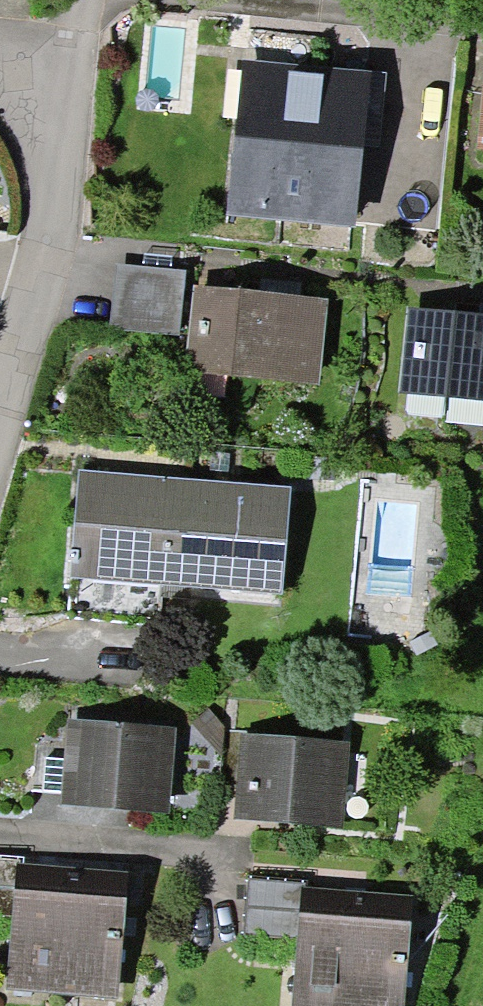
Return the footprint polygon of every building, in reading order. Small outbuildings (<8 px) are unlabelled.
[(365,62),(239,51),(226,204),(352,215),(365,62)] [(118,273),(115,301),(176,307),(179,279),(118,273)] [(306,387),(314,308),(198,296),(191,360),(226,364),(225,378),(306,387)] [(173,338),(176,307),(115,301),(112,332),(173,338)] [(414,318),(407,383),(442,386),(440,401),(482,405),(482,325),(414,318)] [(263,595),(271,496),(79,479),(79,478),(76,478),(70,556),(65,556),(64,566),(69,566),(64,623),(154,631),(157,586),(263,595)] [(203,741),(217,729),(205,715),(191,728),(203,741)] [(42,763),(40,796),(154,806),(160,737),(75,730),(72,765),(42,763)] [(220,734),(215,792),(244,794),(242,814),(327,822),(333,751),(248,743),(249,737),(220,734)] [(50,878),(15,876),(16,865),(0,863),(0,921),(12,922),(8,966),(11,966),(11,964),(47,967),(45,991),(48,991),(48,988),(111,994),(121,885),(50,878)] [(361,904),(300,899),(301,889),(244,884),(239,941),(296,945),(293,990),(295,990),(296,988),(332,991),(331,1005),(397,1005),(405,908),(361,904)]
